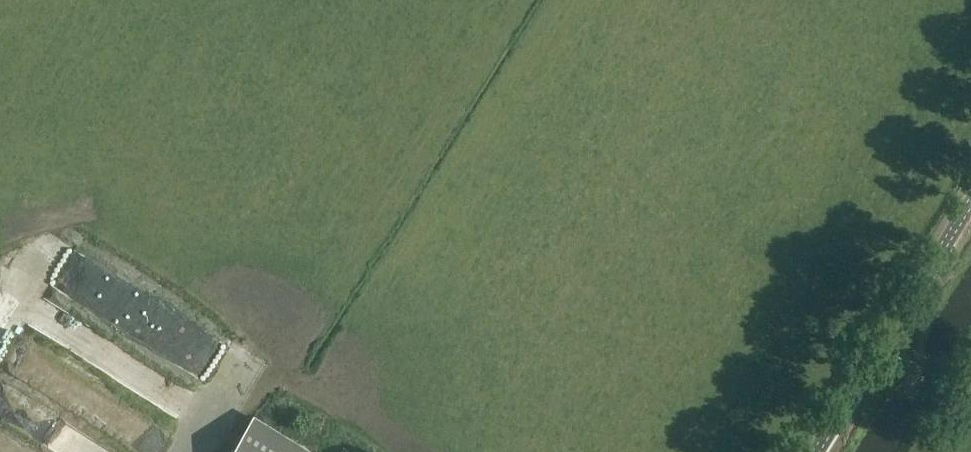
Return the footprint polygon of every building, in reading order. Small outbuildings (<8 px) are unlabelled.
[(65,302),(81,262),(56,252),(41,292),(65,302)] [(43,358),(30,381),(153,450),(166,427),(43,358)] [(248,358),(246,374),(257,376),(259,360),(248,358)] [(255,414),(232,451),(316,451),(255,414)] [(49,418),(42,437),(58,443),(65,424),(49,418)]
